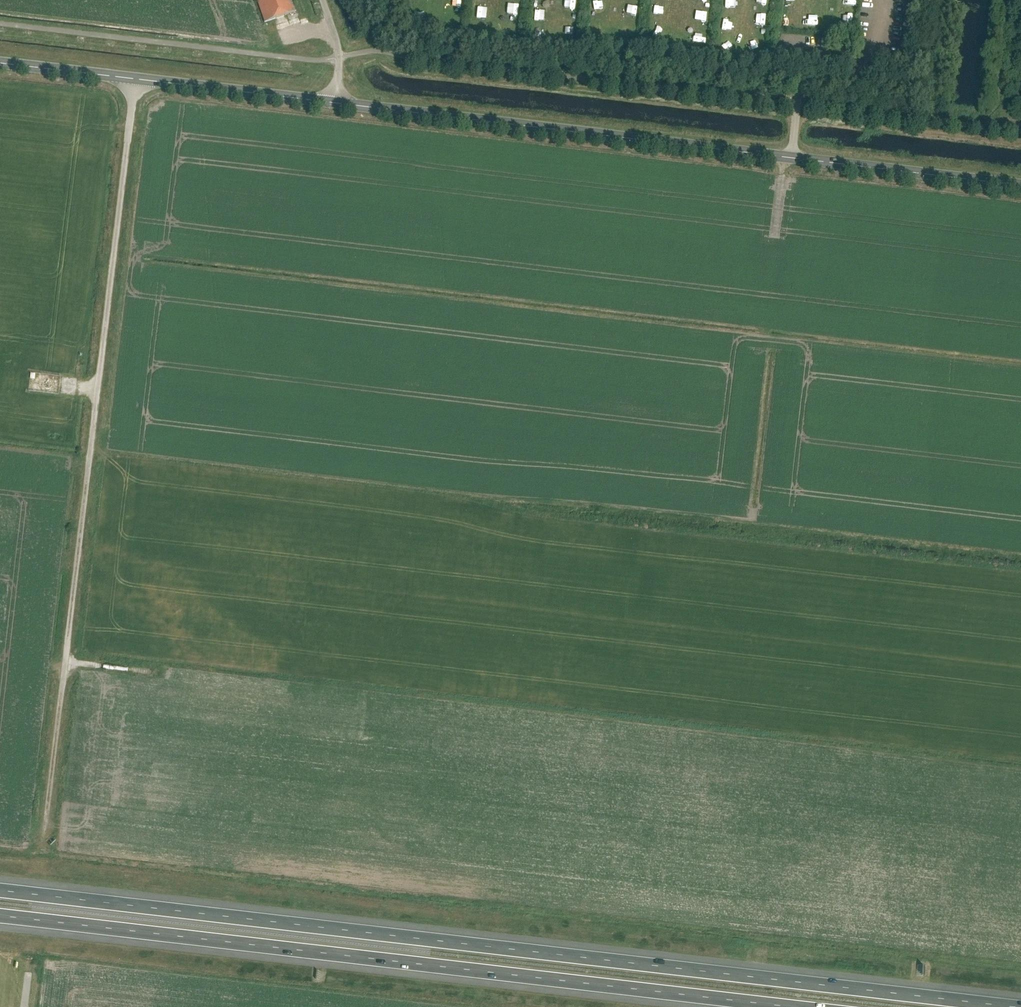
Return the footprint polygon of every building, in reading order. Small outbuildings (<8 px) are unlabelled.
[(273,19),(295,11),(291,0),(256,0),(264,22),(273,19)]
